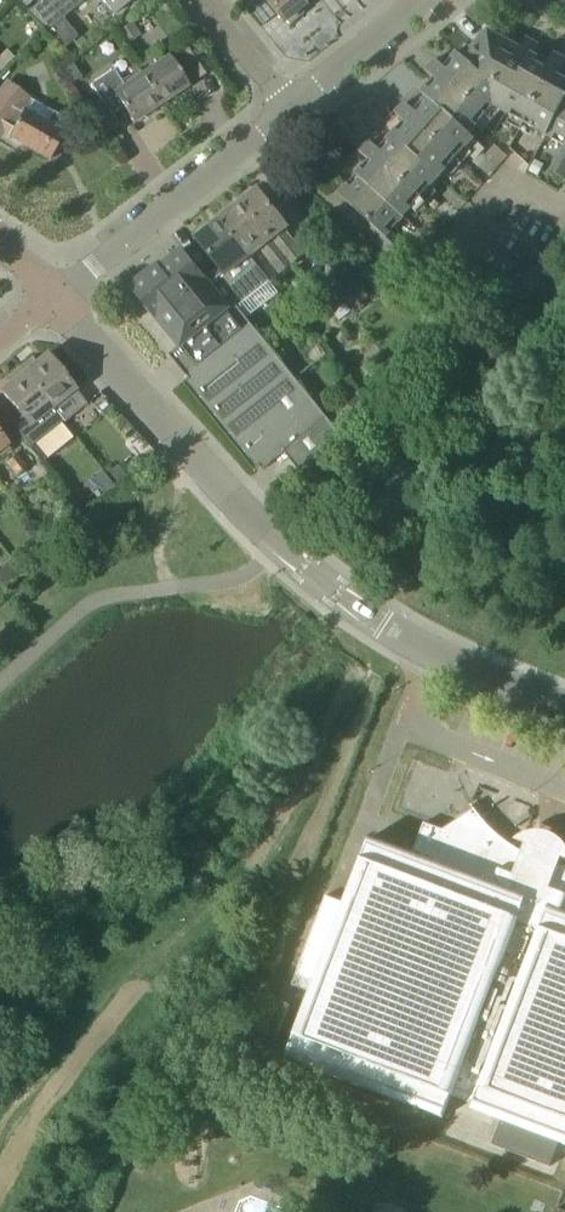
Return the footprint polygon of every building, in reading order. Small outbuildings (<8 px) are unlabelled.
[(27,13),(46,32),(84,0),(43,0),(27,13)] [(115,15),(133,0),(103,0),(115,15)] [(268,3),(284,23),(287,21),(289,25),(303,13),(300,10),(305,6),(302,2),(305,0),(265,0),(268,3)] [(344,189),(339,194),(357,210),(350,217),(401,263),(412,251),(391,232),(475,139),(470,134),(495,107),(564,146),(564,72),(562,71),(564,65),(564,59),(556,54),(555,53),(549,64),(533,55),(539,44),(527,37),(521,48),(489,30),(464,57),(458,53),(445,67),(436,59),(426,70),(435,78),(422,92),(427,97),(415,110),(406,102),(396,113),(405,121),(380,149),(371,141),(370,142),(361,152),(370,160),(344,189)] [(176,50),(197,81),(213,70),(192,39),(176,50)] [(135,65),(141,75),(142,75),(162,104),(189,86),(170,57),(169,57),(163,47),(152,54),(135,65)] [(16,58),(8,50),(0,59),(0,74),(16,58)] [(111,115),(123,107),(134,123),(162,104),(142,75),(141,75),(125,86),(114,70),(91,85),(111,115)] [(27,98),(28,97),(9,83),(0,95),(0,135),(2,131),(10,135),(9,137),(51,160),(58,148),(57,147),(71,122),(54,113),(54,114),(27,98)] [(552,171),(564,178),(564,147),(552,171)] [(244,202),(292,264),(304,255),(284,229),(288,226),(259,190),(256,193),(253,190),(244,197),(246,200),(244,202)] [(281,273),(292,264),(244,202),(233,210),(231,207),(222,215),(224,218),(222,219),(250,256),(261,247),(281,273)] [(250,256),(222,219),(211,228),(209,225),(199,232),(201,235),(198,238),(225,273),(218,279),(239,306),(270,281),(250,256)] [(239,306),(218,279),(211,284),(183,250),(160,268),(158,265),(131,287),(158,319),(181,347),(182,347),(183,349),(186,346),(202,366),(190,375),(189,373),(187,374),(264,469),(286,451),(301,470),(343,436),(238,307),(239,306)] [(373,300),(365,289),(347,266),(328,281),(353,312),(352,312),(354,315),(373,300)] [(340,321),(352,312),(353,312),(328,281),(316,290),(340,321)] [(21,369),(52,408),(75,389),(48,355),(37,364),(33,359),(21,369)] [(30,426),(52,408),(21,369),(9,379),(13,383),(2,392),(30,426)] [(48,456),(76,435),(58,410),(29,431),(48,456)] [(1,455),(10,448),(0,435),(0,455),(1,455)] [(9,463),(18,475),(26,468),(17,457),(9,463)] [(118,485),(133,474),(124,463),(110,474),(118,485)] [(7,588),(24,572),(13,559),(0,570),(0,581),(7,588)] [(473,805),(472,805),(475,810),(444,830),(425,823),(413,853),(485,881),(502,837),(494,830),(486,822),(479,813),(473,805)] [(529,855),(515,846),(502,837),(485,881),(413,853),(371,837),(362,860),(362,859),(345,903),(327,896),(293,985),(311,992),(295,1035),(294,1035),(286,1057),(444,1118),(453,1096),(474,1104),(472,1109),(564,1144),(564,911),(534,899),(548,862),(553,850),(538,845),(533,856),(529,855)] [(548,862),(534,899),(564,911),(564,866),(562,866),(548,862)] [(498,1144),(530,1151),(533,1137),(501,1129),(498,1144)]
